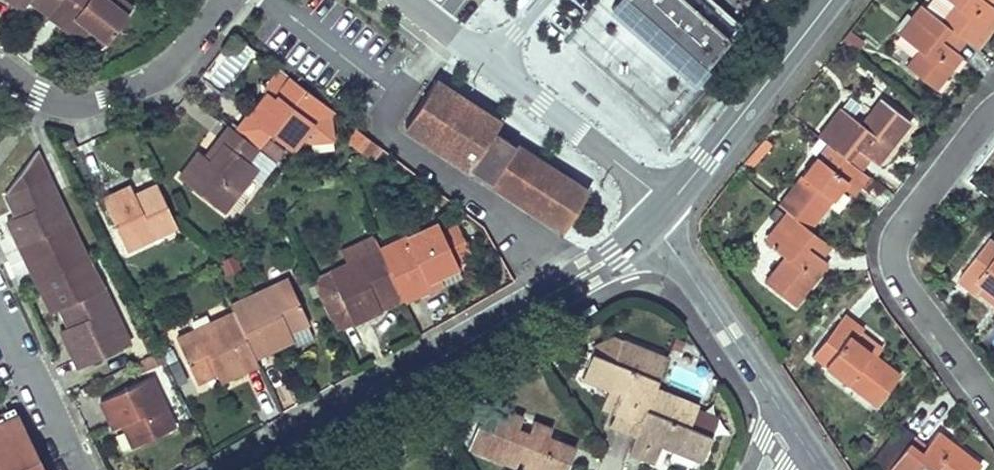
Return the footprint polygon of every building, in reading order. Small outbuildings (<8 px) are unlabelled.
[(14,3),(21,9),(28,0),(16,0),(14,3)] [(58,0),(30,0),(47,14),(58,0)] [(132,8),(122,0),(58,0),(47,14),(73,34),(79,27),(86,33),(103,46),(132,8)] [(612,5),(690,75),(739,22),(714,0),(617,0),(612,5)] [(954,3),(941,20),(945,24),(963,38),(970,43),(993,12),(993,7),(985,0),(949,0),(954,3)] [(961,55),(954,49),(936,36),(945,24),(941,20),(920,4),(898,33),(919,49),(906,66),(935,88),(961,55)] [(970,43),(976,48),(993,25),(993,12),(970,43)] [(945,24),(936,36),(954,49),(963,38),(945,24)] [(80,40),(86,33),(79,27),(73,34),(80,40)] [(863,42),(849,30),(841,41),(855,52),(863,42)] [(302,135),(325,105),(289,77),(278,92),(281,94),(278,99),(274,96),(266,90),(247,115),(269,132),(291,149),(302,135)] [(469,168),(563,229),(588,190),(494,130),(499,121),(434,79),(404,126),(469,168)] [(819,138),(842,155),(851,144),(868,157),(876,163),(910,120),(880,97),(860,123),(840,107),(817,136),(819,138)] [(309,141),(320,137),(338,114),(325,105),(302,135),(309,141)] [(258,146),(269,132),(247,115),(236,130),(258,146)] [(350,134),(355,127),(346,121),(343,124),(350,134)] [(198,151),(178,177),(223,211),(251,174),(266,155),(228,125),(218,139),(223,143),(209,160),(205,156),(198,151)] [(361,153),(371,140),(355,128),(355,127),(350,134),(350,144),(361,153)] [(770,144),(764,138),(751,153),(758,158),(770,144)] [(842,155),(819,138),(811,141),(809,150),(816,156),(832,168),(842,155)] [(209,160),(223,143),(218,139),(205,156),(209,160)] [(371,160),(381,148),(371,140),(361,153),(371,160)] [(851,144),(842,155),(859,169),(868,157),(851,144)] [(15,215),(6,219),(26,261),(36,281),(85,256),(76,237),(35,150),(5,192),(13,209),(17,207),(19,213),(15,215)] [(758,158),(751,153),(744,161),(750,167),(758,158)] [(276,162),(266,155),(251,174),(261,182),(276,162)] [(832,168),(816,156),(778,204),(786,211),(808,228),(844,182),(855,191),(867,175),(859,169),(842,155),(832,168)] [(130,185),(102,199),(126,249),(176,225),(157,184),(140,192),(142,196),(136,198),(134,194),(130,185)] [(764,282),(794,305),(827,262),(820,256),(802,242),(811,230),(808,228),(786,211),(763,240),(784,256),(764,282)] [(437,222),(380,249),(399,290),(403,299),(404,300),(434,286),(430,277),(438,274),(456,265),(457,265),(455,260),(470,253),(461,233),(456,236),(451,226),(441,231),(437,222)] [(456,236),(461,233),(456,223),(451,226),(456,236)] [(811,230),(802,242),(820,256),(829,244),(811,230)] [(380,249),(373,235),(340,250),(346,264),(380,249)] [(990,238),(958,279),(978,294),(981,290),(986,283),(993,289),(993,240),(990,238)] [(380,249),(346,264),(311,281),(335,331),(381,309),(375,296),(381,293),(382,298),(399,290),(380,249)] [(78,367),(129,343),(102,285),(99,279),(85,256),(36,281),(50,311),(59,307),(67,325),(71,333),(63,337),(78,367)] [(529,264),(513,273),(516,280),(532,270),(529,264)] [(442,282),(444,285),(461,277),(456,265),(438,274),(442,282)] [(434,286),(442,282),(438,274),(430,277),(434,286)] [(288,278),(230,305),(234,311),(254,356),(285,342),(281,334),(289,330),(306,322),(308,321),(288,278)] [(986,283),(981,290),(993,300),(993,289),(986,283)] [(656,298),(657,293),(642,288),(640,294),(656,298)] [(381,293),(375,296),(381,309),(403,299),(399,290),(382,298),(381,293)] [(234,311),(176,338),(196,382),(216,373),(223,369),(227,377),(258,363),(254,356),(234,311)] [(863,328),(844,313),(812,355),(876,404),(899,374),(875,355),(854,339),(860,333),(863,328)] [(293,338),(296,346),(313,338),(306,322),(289,330),(293,338)] [(63,337),(71,333),(67,325),(59,329),(63,337)] [(285,342),(293,338),(289,330),(281,334),(285,342)] [(881,349),(860,333),(854,339),(875,355),(881,349)] [(621,340),(614,337),(595,346),(592,352),(613,360),(621,340)] [(665,357),(621,339),(621,340),(613,360),(592,352),(591,352),(581,377),(607,387),(600,405),(614,411),(627,416),(629,411),(642,416),(653,387),(665,357)] [(148,369),(164,361),(159,350),(143,358),(148,369)] [(138,373),(148,369),(143,358),(133,363),(138,373)] [(219,381),(227,377),(223,369),(216,373),(219,381)] [(133,447),(174,427),(150,376),(100,400),(113,428),(122,424),(126,422),(129,428),(125,430),(133,447)] [(628,451),(653,462),(661,443),(659,440),(664,438),(667,440),(670,447),(687,454),(701,459),(711,434),(710,434),(689,425),(695,409),(697,404),(653,387),(642,416),(634,434),(628,451)] [(477,423),(468,446),(514,465),(517,456),(525,459),(522,468),(528,469),(564,469),(574,446),(563,442),(566,434),(533,421),(528,433),(516,428),(521,416),(500,407),(491,429),(477,423)] [(695,409),(689,425),(710,434),(716,417),(695,409)] [(609,424),(634,434),(642,416),(629,411),(627,416),(614,411),(609,424)] [(17,412),(0,420),(0,469),(44,469),(17,412)] [(533,421),(521,416),(516,428),(528,433),(533,421)] [(880,458),(890,465),(912,435),(902,428),(880,458)] [(906,446),(887,469),(975,469),(980,464),(937,430),(926,445),(918,456),(906,446)] [(918,456),(926,445),(914,436),(906,446),(918,456)] [(659,440),(661,443),(670,447),(667,440),(664,438),(659,440)] [(690,465),(693,457),(663,447),(660,454),(690,465)] [(525,459),(517,456),(514,465),(522,468),(525,459)]
